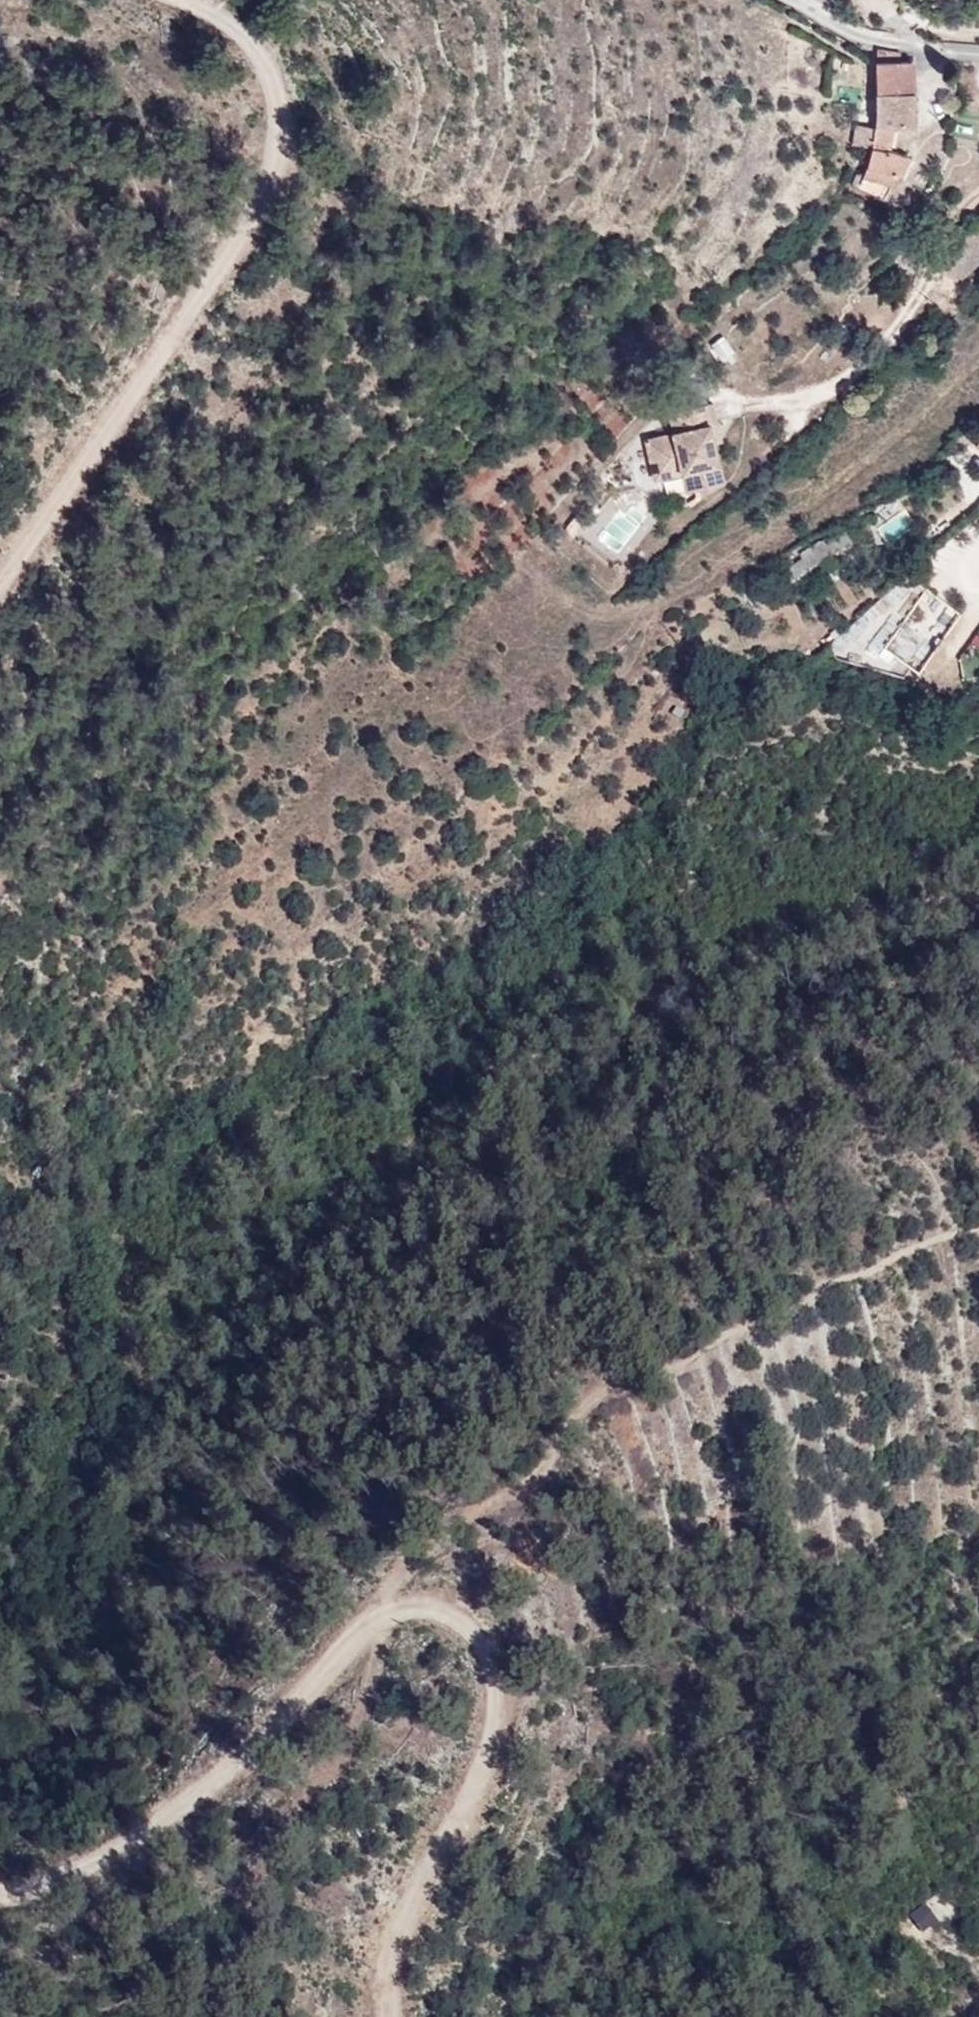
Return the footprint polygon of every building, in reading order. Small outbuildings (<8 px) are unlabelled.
[(921,98),(920,60),(920,55),(917,54),(917,61),(911,61),(910,51),(886,47),(883,94),(921,98)] [(921,98),(883,94),(881,121),(901,124),(921,127),(921,98)] [(901,124),(881,121),(879,151),(874,162),(873,168),(901,178),(913,154),(896,147),(901,124)] [(852,125),(849,147),(866,149),(869,128),(852,125)] [(857,183),(865,188),(873,168),(874,162),(866,159),(857,183)] [(891,200),(901,178),(873,168),(865,188),(891,200)] [(722,336),(709,345),(722,365),(736,356),(722,336)] [(716,411),(675,420),(680,440),(653,446),(662,485),(729,470),(716,411)] [(733,487),(729,470),(687,480),(691,496),(733,487)] [(924,1907),(910,1913),(918,1932),(932,1927),(924,1907)]
